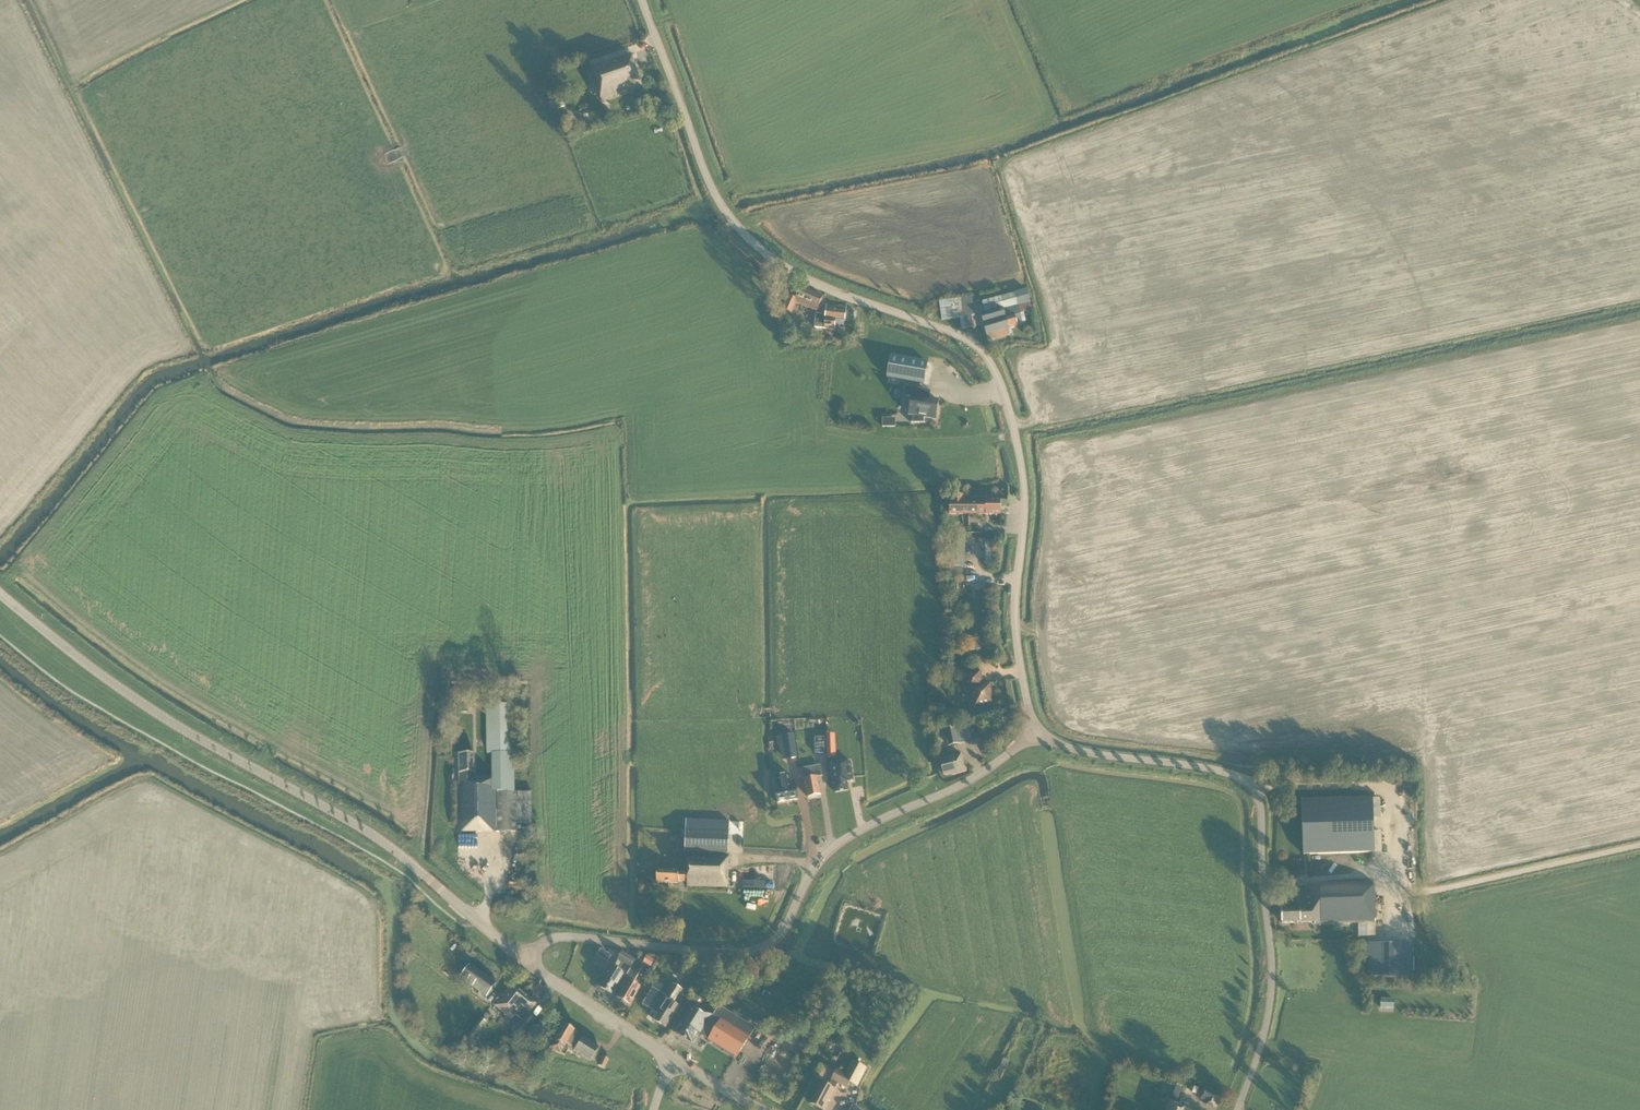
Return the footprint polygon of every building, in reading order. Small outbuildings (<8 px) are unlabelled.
[(601,99),(642,86),(632,55),(591,68),(601,99)] [(566,115),(563,124),(572,128),(575,119),(566,115)] [(816,313),(823,297),(801,286),(796,299),(788,295),(782,310),(792,314),(797,304),(816,313)] [(1009,334),(1012,333),(1011,329),(1022,326),(1019,314),(1031,311),(1026,292),(1000,299),(1000,298),(982,303),(985,314),(981,315),(988,341),(1009,335),(1009,334)] [(939,301),(940,310),(941,321),(960,319),(961,329),(976,327),(972,297),(939,301)] [(834,320),(836,306),(826,305),(825,316),(815,315),(814,328),(834,330),(834,320)] [(836,306),(834,320),(844,321),(846,307),(836,306)] [(927,363),(891,357),(887,378),(924,384),(927,363)] [(905,387),(904,396),(912,398),(908,415),(913,416),(912,423),(911,423),(911,424),(925,424),(925,423),(923,423),(924,418),(935,420),(939,402),(921,399),(923,390),(905,387)] [(884,428),(897,427),(896,419),(884,419),(884,428)] [(967,503),(965,503),(965,496),(950,496),(950,503),(949,503),(949,515),(967,514),(967,503)] [(967,503),(967,514),(985,514),(985,515),(1000,515),(1000,506),(1006,506),(1006,500),(986,500),(986,499),(967,499),(967,503)] [(962,568),(964,568),(965,537),(949,537),(949,568),(951,568),(950,579),(962,579),(962,568)] [(980,639),(967,641),(968,652),(982,650),(980,639)] [(982,686),(981,682),(982,682),(980,672),(964,676),(967,692),(970,691),(972,702),(971,703),(972,711),(981,710),(980,708),(994,705),(990,685),(982,686)] [(486,755),(511,755),(510,707),(485,707),(486,755)] [(949,747),(959,744),(955,727),(945,729),(949,747)] [(776,737),(778,746),(783,745),(786,760),(797,758),(793,734),(776,737)] [(825,738),(815,738),(815,739),(815,754),(825,754),(825,738)] [(827,759),(835,758),(834,741),(826,741),(827,759)] [(473,779),(473,755),(458,755),(458,789),(456,789),(456,833),(514,832),(514,826),(531,825),(531,792),(513,793),(513,792),(497,793),(497,811),(496,811),(495,779),(473,779)] [(952,776),(966,772),(961,755),(940,761),(943,775),(951,772),(952,776)] [(850,762),(830,765),(833,785),(834,785),(835,793),(848,791),(847,783),(853,782),(850,762)] [(820,795),(817,777),(822,776),(820,765),(801,769),(805,788),(806,788),(808,798),(820,795)] [(790,781),(789,775),(776,778),(777,783),(773,784),(775,790),(774,790),(777,803),(798,799),(796,787),(795,787),(794,780),(790,781)] [(1303,855),(1374,853),(1372,798),(1302,801),(1303,855)] [(729,854),(729,832),(730,821),(686,820),(685,830),(685,852),(691,853),(716,853),(729,854)] [(679,872),(657,871),(656,883),(678,884),(678,882),(687,883),(687,886),(727,888),(728,857),(716,857),(716,853),(691,853),(690,856),(688,856),(688,866),(688,872),(688,873),(679,873),(679,872)] [(745,895),(767,896),(767,882),(746,882),(745,895)] [(1375,923),(1373,883),(1304,885),(1305,908),(1281,909),(1281,924),(1314,922),(1314,925),(1375,923)] [(511,886),(511,898),(521,898),(522,886),(511,886)] [(1410,977),(1411,944),(1381,944),(1381,976),(1410,977)] [(627,976),(635,960),(622,952),(617,960),(623,964),(619,971),(610,966),(604,975),(607,977),(601,988),(611,994),(618,985),(621,986),(626,978),(627,976)] [(651,968),(654,960),(647,956),(643,964),(651,968)] [(627,976),(626,978),(627,979),(616,997),(619,999),(618,999),(629,1005),(640,987),(633,983),(643,965),(635,960),(627,976)] [(486,997),(495,984),(469,965),(459,979),(486,997)] [(700,994),(707,982),(699,978),(693,989),(700,994)] [(652,1020),(654,1017),(653,1017),(667,992),(651,983),(642,999),(644,1000),(638,1012),(652,1020)] [(675,1016),(680,1007),(684,1001),(682,999),(686,993),(672,984),(661,1004),(662,1005),(653,1021),(665,1028),(673,1015),(675,1016)] [(516,1003),(523,994),(512,985),(503,997),(500,994),(492,1004),(504,1014),(514,1002),(516,1003)] [(514,1002),(504,1014),(510,1020),(520,1008),(528,1014),(536,1004),(523,994),(516,1003),(514,1002)] [(1394,1009),(1394,1000),(1381,999),(1380,1009),(1394,1009)] [(675,1034),(692,1044),(699,1034),(701,1036),(704,1032),(712,1038),(710,1041),(737,1057),(749,1038),(722,1021),(721,1023),(712,1018),(714,1016),(691,1002),(680,1020),(683,1022),(675,1034)] [(521,1039),(534,1020),(527,1015),(513,1033),(521,1039)] [(471,1042),(486,1022),(481,1019),(466,1039),(471,1042)] [(570,1046),(577,1033),(573,1031),(573,1030),(562,1024),(545,1053),(550,1055),(553,1050),(560,1054),(564,1056),(568,1049),(564,1047),(566,1044),(570,1046)] [(537,1044),(543,1033),(532,1025),(525,1037),(537,1044)] [(799,1047),(803,1037),(791,1032),(787,1042),(799,1047)] [(590,1061),(598,1048),(581,1038),(573,1051),(590,1061)] [(604,1069),(608,1060),(602,1057),(597,1066),(604,1069)] [(867,1069),(852,1061),(845,1075),(837,1071),(828,1087),(822,1083),(810,1104),(821,1109),(825,1109),(835,1090),(838,1084),(847,1089),(850,1084),(857,1088),(867,1069)] [(1001,1081),(1005,1071),(998,1068),(993,1078),(1001,1081)] [(1179,1100),(1183,1087),(1173,1084),(1169,1098),(1179,1100)] [(1218,1107),(1223,1094),(1204,1088),(1200,1100),(1207,1102),(1206,1105),(1214,1108),(1215,1105),(1218,1107)]
